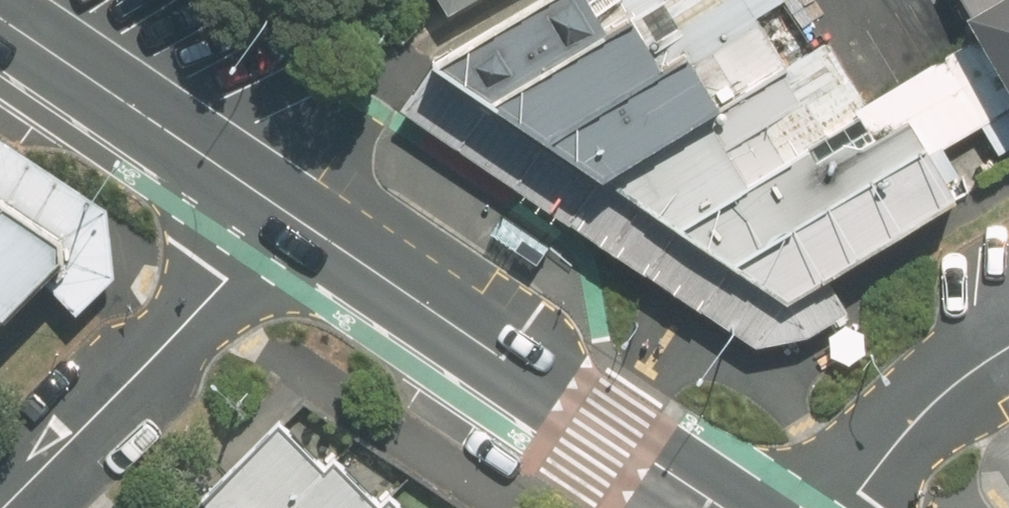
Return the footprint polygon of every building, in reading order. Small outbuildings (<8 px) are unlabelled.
[(480,105),(659,0),(545,0),(426,70),(480,105)] [(445,16),(474,0),(436,0),(445,16)] [(480,105),(534,141),(758,16),(785,1),(785,0),(659,0),(480,105)] [(1008,100),(1008,0),(953,0),(1008,100)] [(758,16),(534,141),(594,180),(788,66),(758,16)] [(974,41),(860,105),(664,227),(729,269),(1007,108),(974,41)] [(594,180),(664,227),(860,105),(825,45),(788,66),(594,180)] [(844,312),(825,279),(783,305),(729,269),(664,227),(594,180),(534,141),(480,105),(426,70),(399,110),(753,347),(805,337),(844,312)] [(729,269),(783,305),(825,279),(1008,169),(1008,110),(1007,108),(729,269)] [(82,225),(0,165),(0,309),(82,225)] [(552,231),(507,200),(494,219),(539,250),(552,231)] [(197,503),(202,507),(396,507),(387,499),(378,507),(333,461),(323,470),(278,424),(197,503)]
